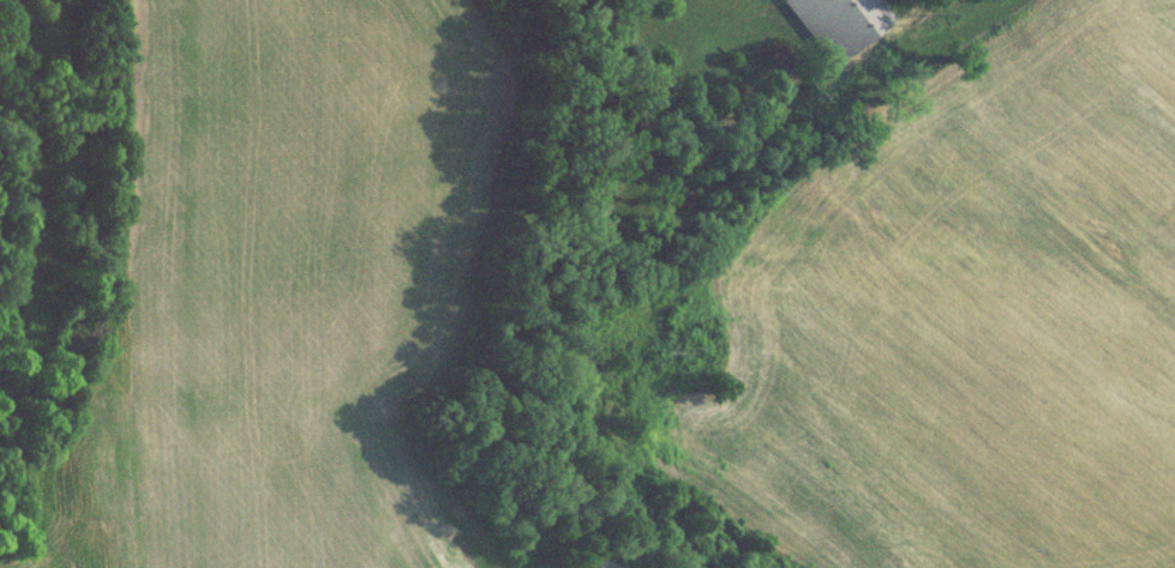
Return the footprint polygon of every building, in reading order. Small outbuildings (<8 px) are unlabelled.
[(830,71),(886,29),(865,0),(782,0),(779,2),(830,71)]
